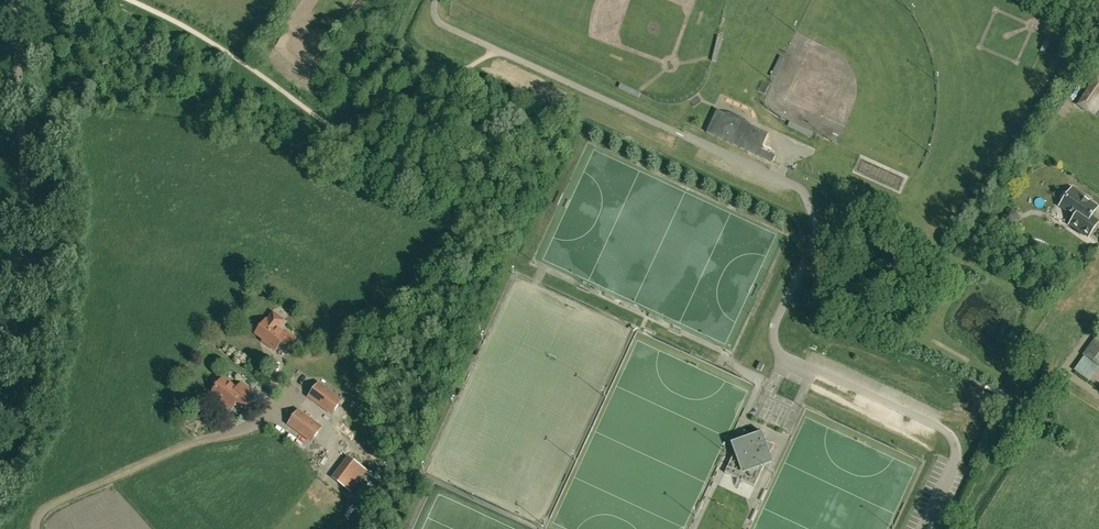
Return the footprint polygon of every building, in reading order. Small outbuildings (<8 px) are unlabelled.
[(1077,104),(1088,111),(1098,95),(1098,78),(1097,76),(1077,104)] [(717,110),(706,132),(772,163),(775,156),(761,149),(768,133),(717,110)] [(1098,222),(1091,217),(1097,208),(1079,196),(1081,194),(1073,189),(1072,191),(1071,190),(1068,194),(1066,192),(1064,193),(1060,198),(1061,200),(1063,202),(1060,206),(1075,216),(1070,224),(1088,236),(1098,222)] [(286,334),(278,328),(282,323),(283,321),(282,319),(275,314),(273,314),(272,315),(268,320),(267,320),(256,334),(268,342),(267,344),(275,350),(280,343),(288,349),(295,339),(287,333),(286,334)] [(1098,367),(1098,333),(1083,355),(1085,356),(1074,370),(1089,381),(1098,367)] [(225,401),(224,402),(232,408),(237,401),(246,408),(256,394),(242,383),(238,389),(224,378),(213,392),(225,401)] [(319,383),(309,397),(332,414),(342,400),(319,383)] [(299,411),(289,424),(312,441),(321,428),(299,411)] [(188,414),(182,419),(186,424),(192,419),(188,414)] [(760,475),(764,466),(774,463),(770,454),(774,445),(766,441),(762,432),(753,435),(744,431),(740,440),(731,443),(735,452),(730,461),(725,473),(755,487),(760,475)] [(349,492),(366,471),(348,457),(331,478),(349,492)] [(356,519),(358,520),(364,525),(364,526),(374,513),(366,507),(356,519)]
